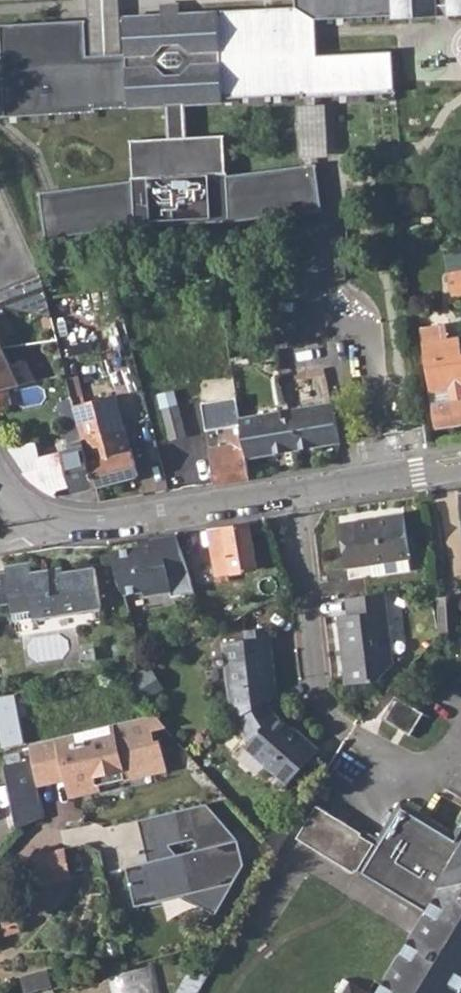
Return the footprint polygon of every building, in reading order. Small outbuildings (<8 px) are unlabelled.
[(296,9),(179,14),(178,5),(161,6),(161,16),(122,18),(124,55),(87,57),(85,21),(0,25),(0,31),(4,117),(96,112),(96,108),(167,105),(169,138),(131,140),(133,177),(131,177),(131,181),(40,192),(46,238),(134,227),(234,221),(322,210),(317,164),(229,176),(229,171),(226,172),(224,135),(185,137),(183,102),(223,100),(223,97),(304,93),(304,96),(391,92),(394,91),(392,51),(317,55),(315,19),(394,15),(394,18),(434,16),(434,19),(448,19),(448,14),(460,13),(460,0),(296,0),(296,9)] [(121,50),(119,0),(88,0),(90,51),(121,50)] [(325,109),(299,112),(305,156),(330,153),(325,109)] [(460,293),(460,249),(447,251),(453,294),(460,293)] [(41,274),(0,290),(0,307),(6,305),(52,316),(48,299),(41,274)] [(429,391),(450,388),(451,403),(431,407),(434,426),(460,422),(460,352),(459,337),(421,343),(429,391)] [(8,387),(20,384),(35,379),(25,360),(19,358),(9,363),(0,345),(0,389),(8,387)] [(0,389),(0,404),(11,401),(8,387),(0,389)] [(158,392),(169,438),(185,433),(173,388),(158,392)] [(241,416),(237,395),(201,401),(205,429),(225,425),(228,445),(208,448),(215,483),(250,476),(248,456),(241,416)] [(76,408),(95,486),(138,476),(132,448),(128,449),(123,426),(117,428),(109,398),(75,406),(76,408)] [(61,411),(76,408),(75,406),(73,400),(59,403),(61,411)] [(294,415),(281,416),(279,410),(241,416),(248,456),(339,441),(332,401),(292,408),(294,415)] [(72,486),(74,492),(95,486),(76,408),(61,411),(70,448),(39,456),(38,456),(42,470),(24,474),(37,488),(50,494),(55,496),(59,489),(72,486)] [(24,474),(42,470),(38,456),(39,456),(36,441),(9,449),(24,474)] [(405,556),(407,556),(399,512),(336,524),(344,568),(367,563),(405,556)] [(257,568),(250,524),(208,530),(215,575),(257,568)] [(155,542),(139,545),(112,550),(125,593),(141,590),(141,596),(171,590),(172,595),(196,591),(178,535),(154,538),(155,542)] [(408,568),(405,556),(367,563),(369,575),(408,568)] [(15,619),(36,616),(103,607),(97,567),(64,574),(63,567),(34,570),(32,560),(7,564),(7,570),(0,571),(0,601),(12,599),(15,619)] [(391,663),(382,593),(344,600),(346,613),(336,615),(346,684),(378,680),(391,663)] [(276,699),(268,634),(245,636),(246,644),(223,648),(232,726),(236,724),(264,706),(276,699)] [(18,743),(25,741),(15,693),(8,694),(18,743)] [(385,719),(415,736),(428,715),(399,697),(385,719)] [(246,753),(289,789),(319,753),(302,738),(300,741),(274,718),(273,720),(264,706),(236,724),(246,742),(252,746),(246,753)] [(151,730),(165,727),(155,714),(30,744),(33,759),(36,773),(65,766),(68,777),(74,795),(99,789),(98,785),(96,779),(118,774),(119,780),(166,769),(159,739),(154,741),(151,730)] [(18,829),(45,819),(38,785),(36,773),(33,759),(5,764),(18,829)] [(38,785),(68,777),(65,766),(36,773),(38,785)] [(96,779),(98,785),(119,780),(118,774),(96,779)] [(317,804),(296,837),(352,871),(354,869),(357,871),(356,873),(426,916),(378,992),(460,992),(460,820),(454,832),(400,800),(374,842),(360,833),(362,831),(317,804)] [(123,870),(133,909),(180,898),(187,896),(216,912),(242,865),(237,842),(229,844),(226,830),(204,806),(142,821),(152,863),(146,864),(123,870)] [(152,863),(142,821),(136,822),(146,864),(152,863)] [(237,842),(226,830),(229,844),(237,842)] [(69,845),(31,853),(37,886),(76,878),(69,845)] [(214,917),(216,912),(187,896),(180,898),(214,917)] [(117,992),(161,992),(154,963),(113,972),(117,992)] [(53,968),(26,971),(28,990),(55,987),(53,968)] [(350,981),(343,992),(369,992),(350,981)]
